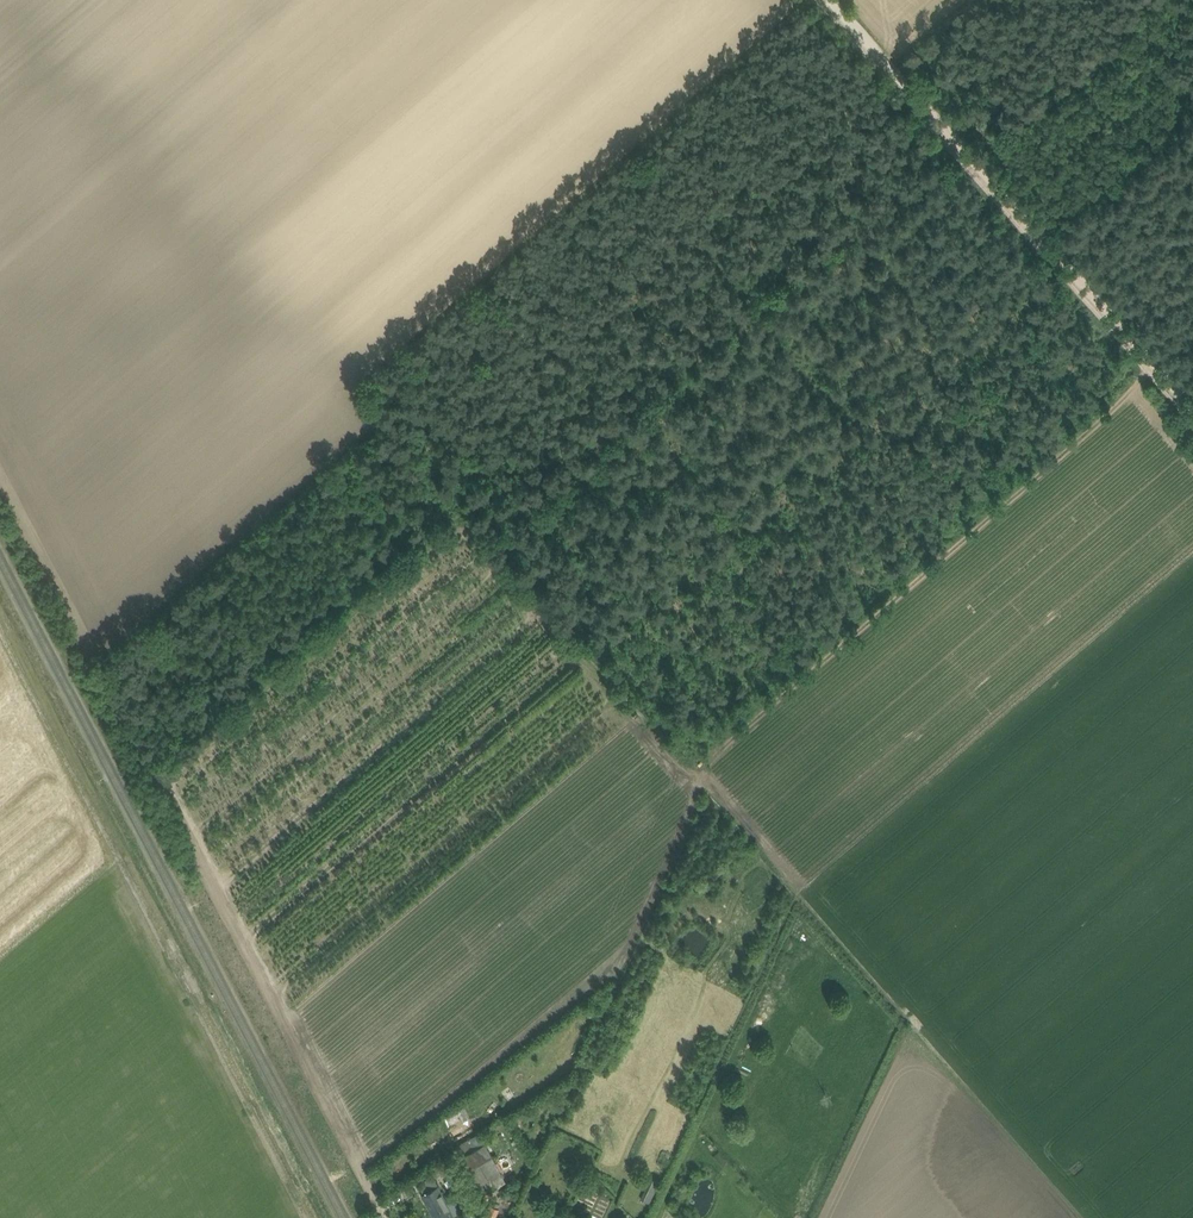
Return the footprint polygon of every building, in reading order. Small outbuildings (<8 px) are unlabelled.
[(485,1142),(455,1158),(475,1197),(506,1180),(485,1142)] [(648,1207),(659,1182),(651,1178),(639,1203),(648,1207)] [(439,1184),(422,1193),(435,1217),(447,1217),(461,1211),(454,1197),(448,1200),(439,1184)] [(485,1217),(495,1217),(499,1209),(490,1205),(489,1210),(486,1216),(485,1217)]
